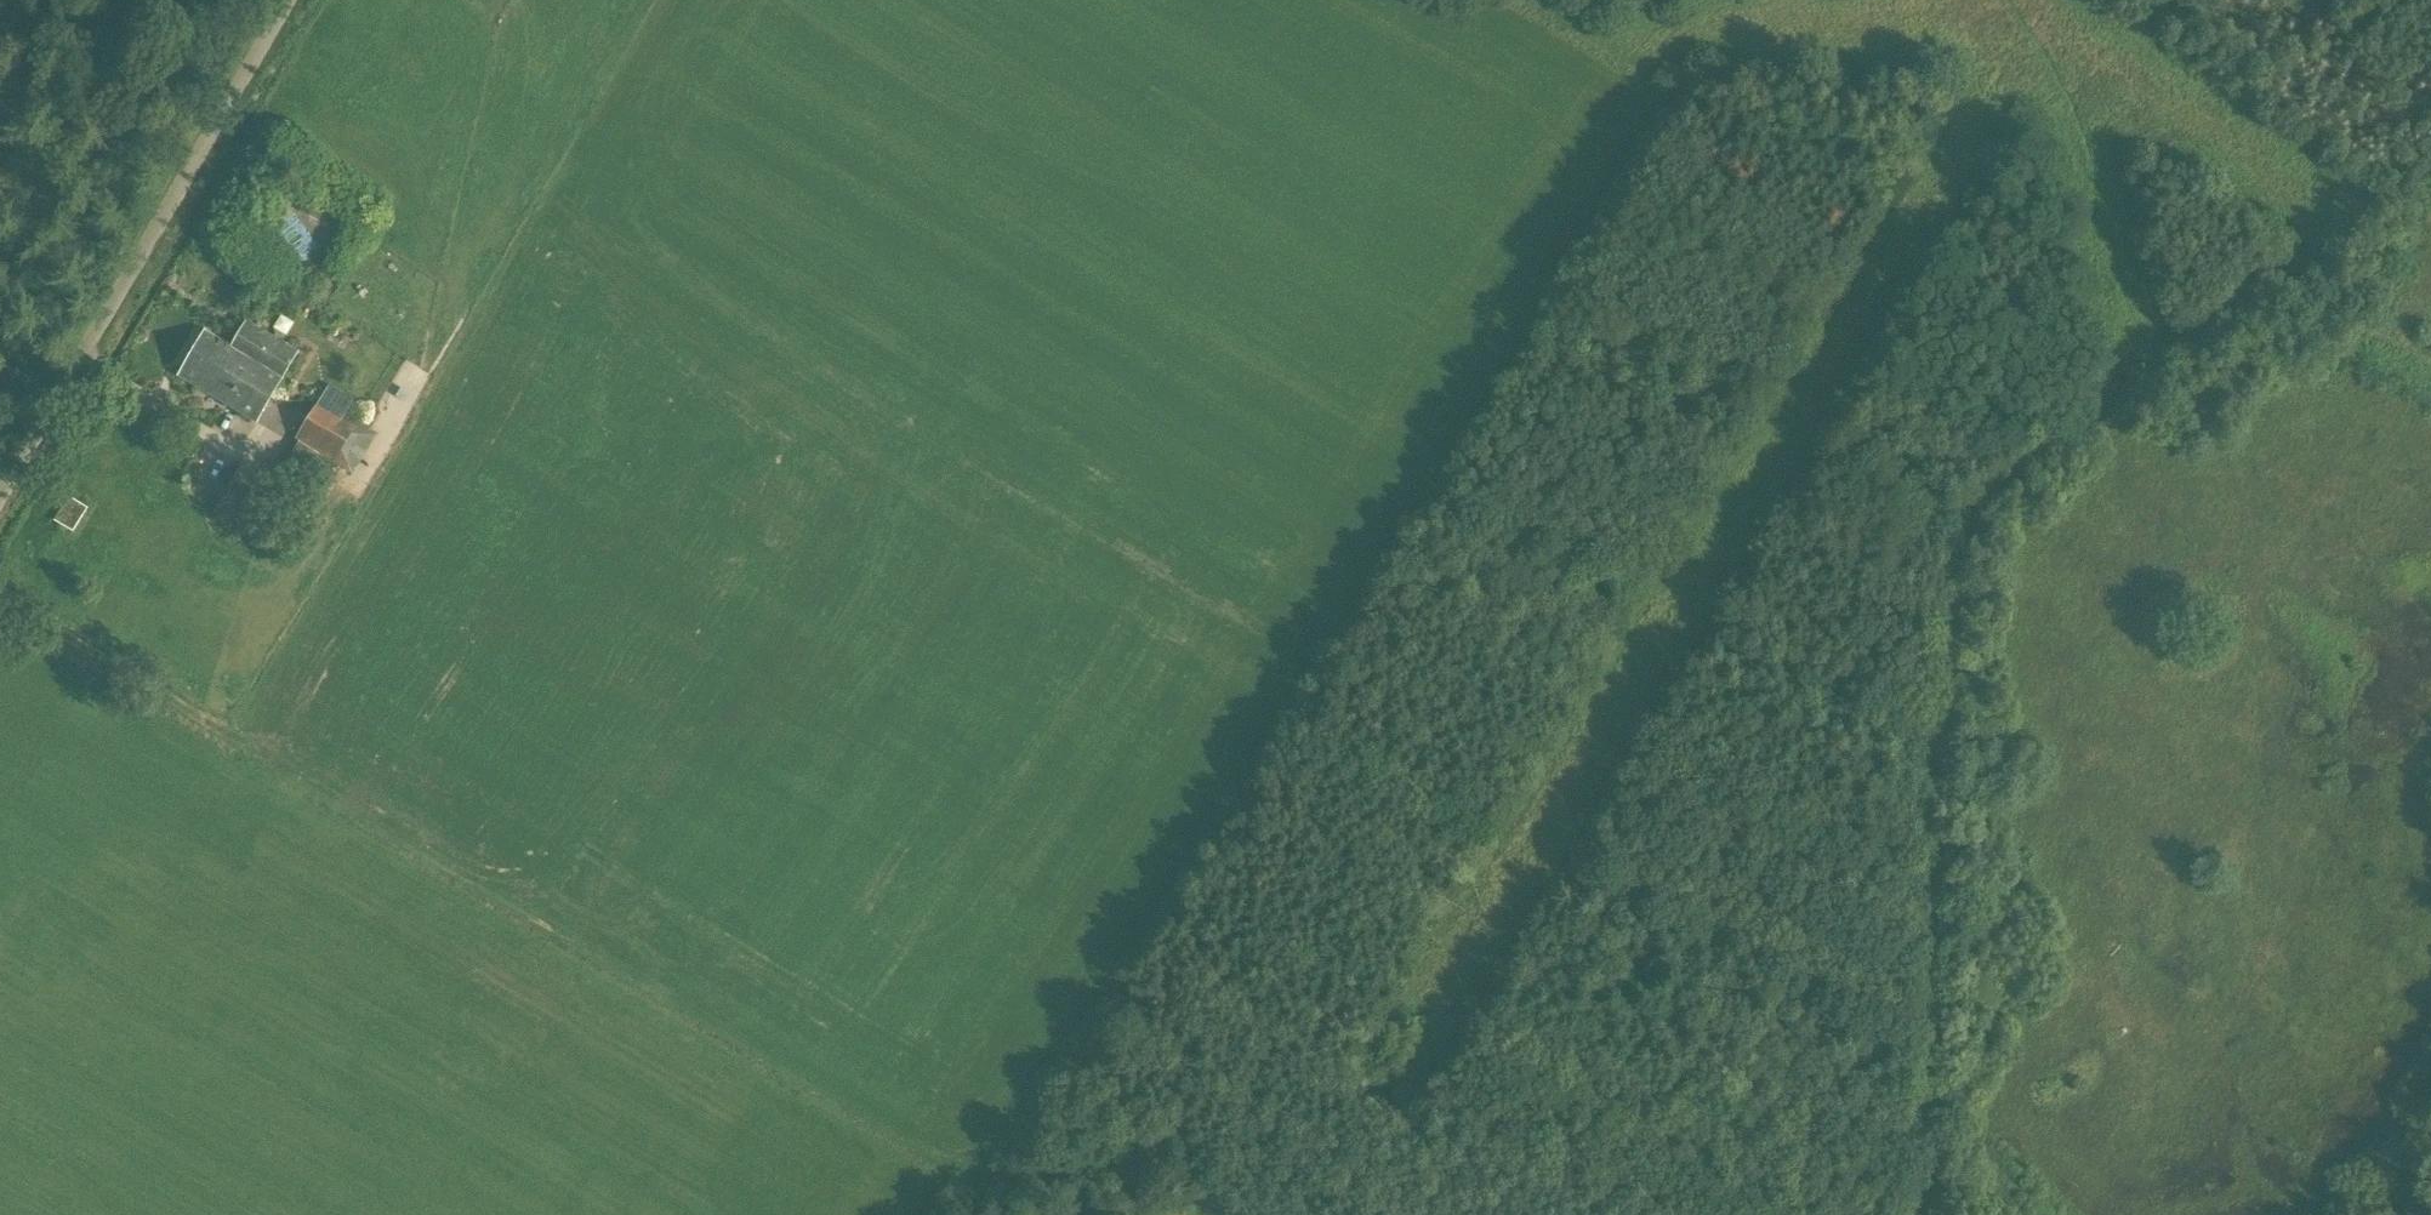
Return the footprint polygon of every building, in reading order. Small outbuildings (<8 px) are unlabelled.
[(249,388),(235,411),(256,424),(298,352),(246,321),(231,347),(222,362),(239,371),(234,380),(249,388)] [(178,377),(235,411),(249,388),(234,380),(239,371),(222,362),(231,347),(205,331),(178,377)] [(214,511),(258,538),(288,489),(294,493),(318,454),(352,475),(377,435),(321,400),(273,478),(245,461),(214,511)] [(69,496),(54,520),(73,532),(88,508),(69,496)]
